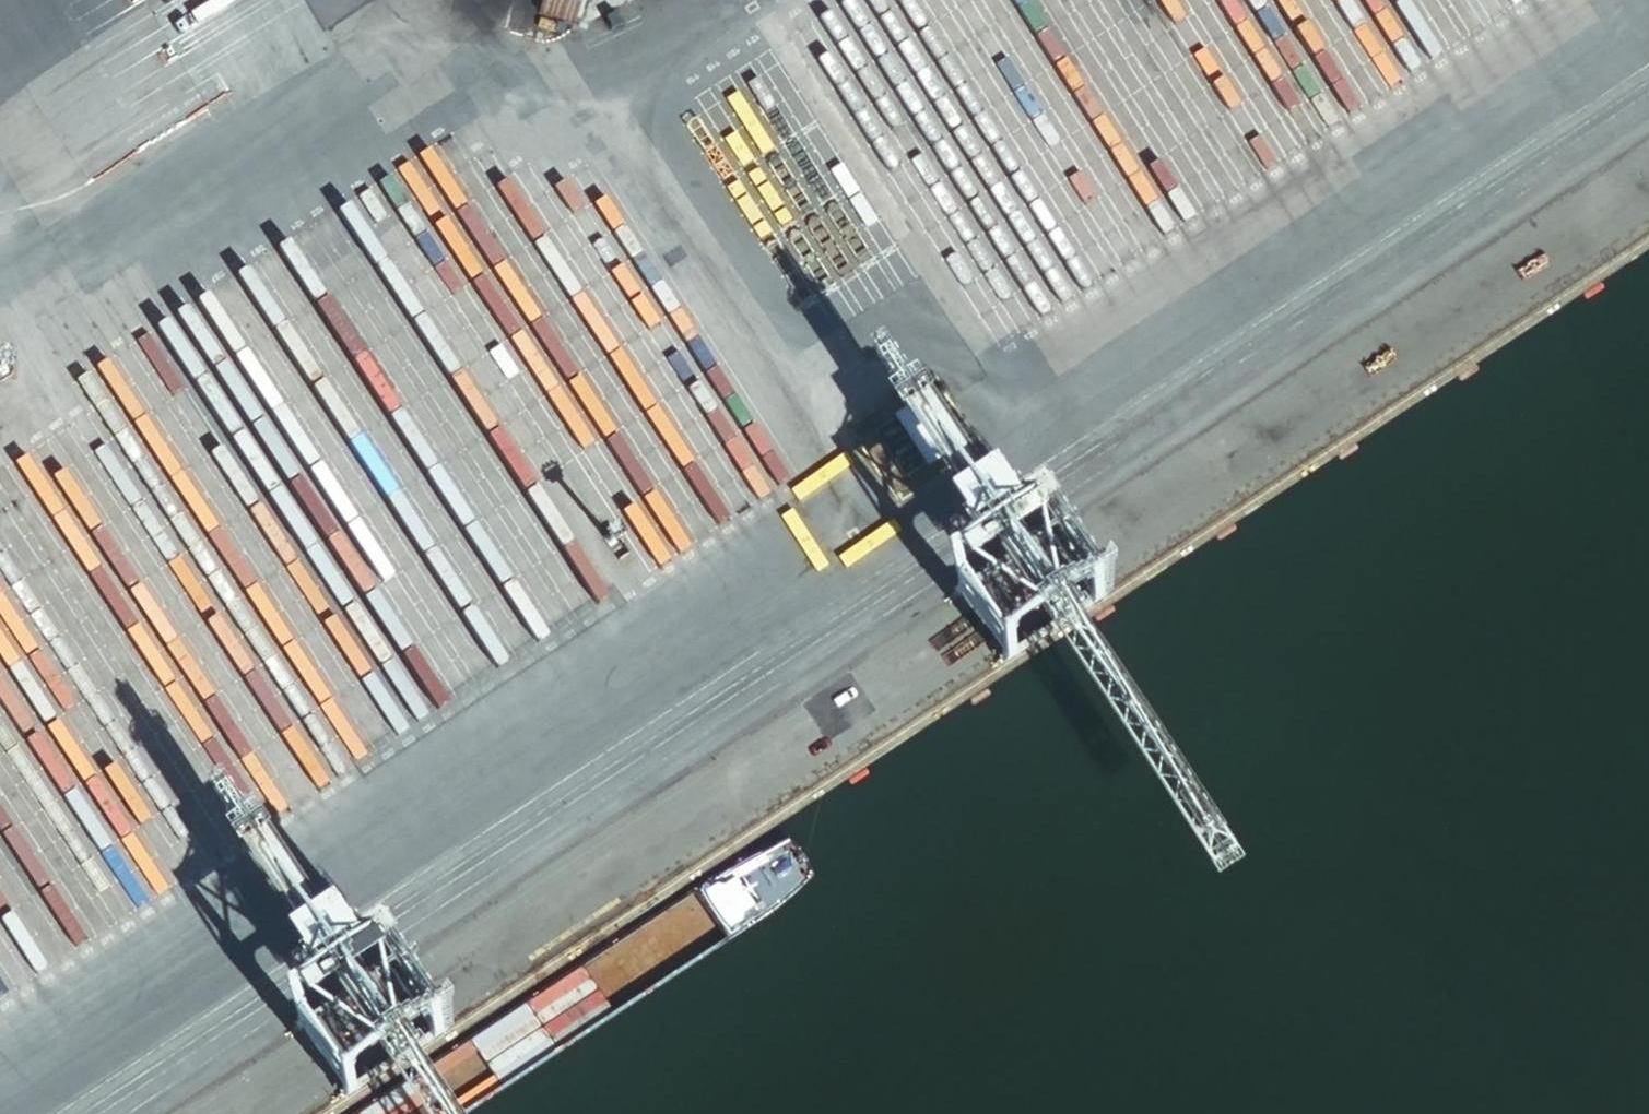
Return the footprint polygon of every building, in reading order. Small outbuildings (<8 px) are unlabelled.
[(534,17),(572,27),(581,0),(540,0),(534,17)] [(923,397),(892,416),(924,465),(955,443),(923,397)]
